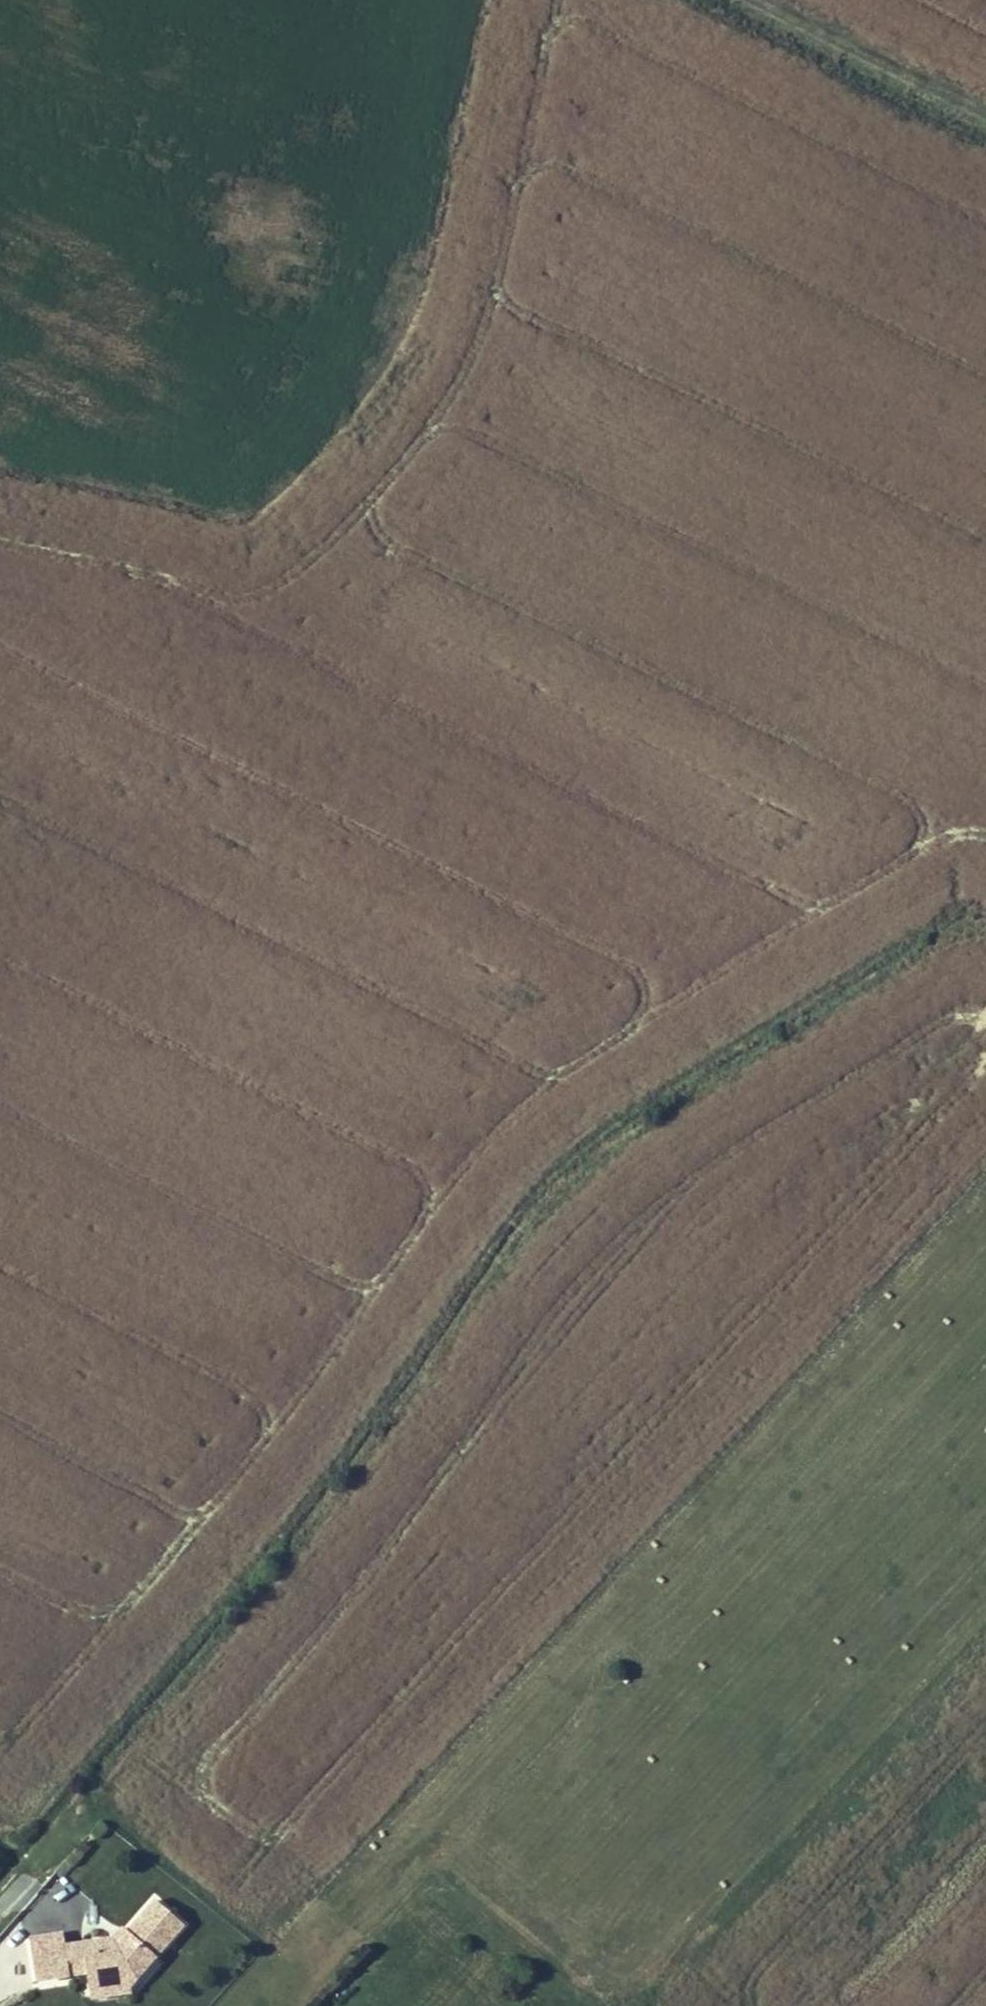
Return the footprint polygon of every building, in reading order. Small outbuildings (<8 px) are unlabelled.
[(88,1983),(89,1992),(119,1987),(135,1996),(184,1931),(155,1908),(129,1942),(121,1953),(116,1949),(84,1953),(88,1983)] [(124,1938),(116,1949),(121,1953),(129,1942),(124,1938)] [(67,1955),(65,1943),(31,1947),(36,1989),(70,1985),(67,1955)] [(84,1953),(67,1955),(70,1985),(88,1983),(84,1953)] [(89,1992),(90,2005),(114,2005),(135,2003),(135,1996),(119,1987),(89,1992)]
